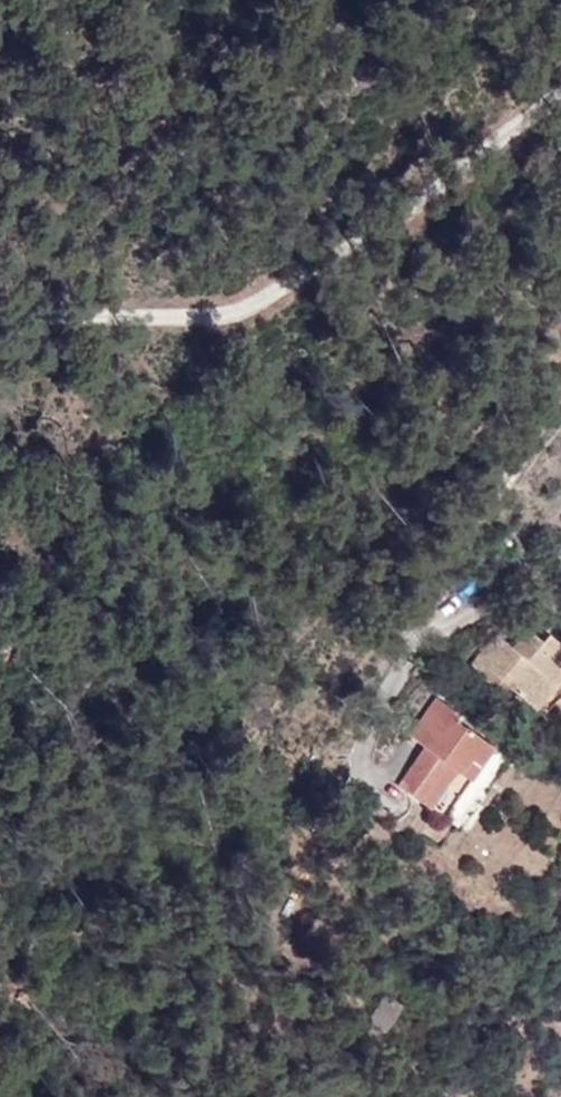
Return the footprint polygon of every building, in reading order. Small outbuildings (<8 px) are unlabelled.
[(528,629),(512,647),(526,659),(542,641),(528,629)] [(512,647),(498,635),(469,669),(499,695),(508,685),(543,714),(550,706),(558,712),(560,709),(560,643),(549,633),(542,641),(526,659),(512,647)] [(424,745),(398,784),(411,792),(431,806),(457,770),(469,777),(493,746),(455,718),(459,712),(437,698),(420,721),(434,731),(424,745)] [(410,735),(424,745),(434,731),(420,721),(410,735)] [(411,792),(398,784),(391,781),(372,799),(392,812),(411,792)] [(366,1019),(368,1020),(380,1028),(385,1030),(410,992),(391,980),(366,1019)] [(380,1028),(368,1020),(361,1030),(373,1038),(380,1028)]
